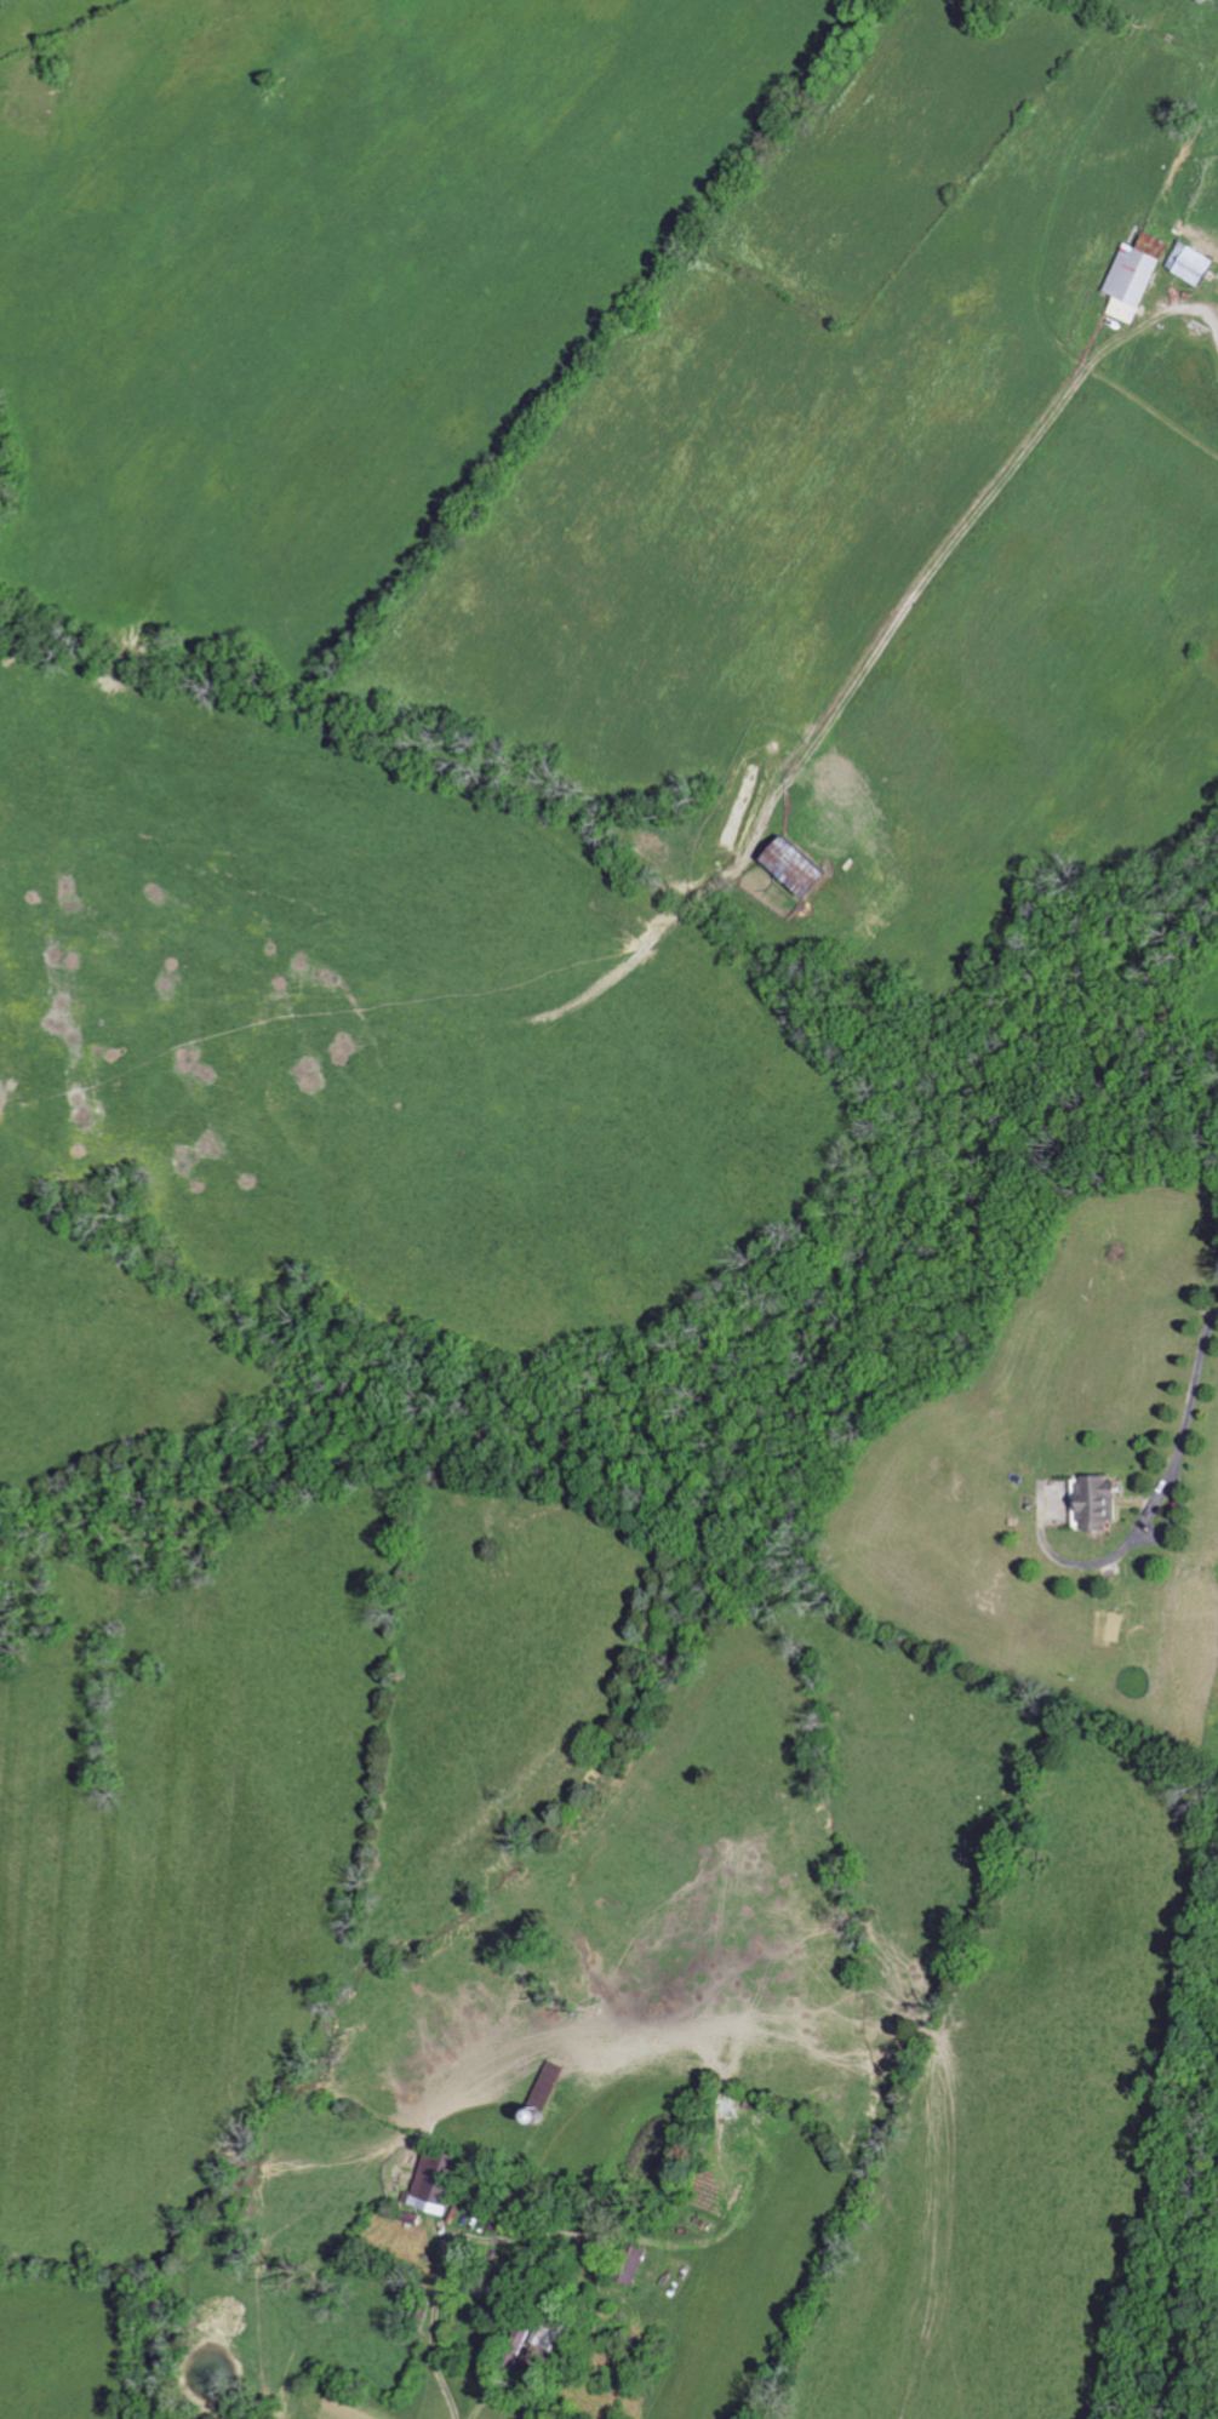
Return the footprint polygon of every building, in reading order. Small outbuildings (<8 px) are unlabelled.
[(1101,293),(1111,297),(1104,315),(1132,325),(1163,241),(1140,232),(1134,249),(1120,244),(1101,293)] [(819,899),(839,873),(793,837),(773,863),(819,899)] [(1078,1528),(1108,1528),(1108,1521),(1125,1520),(1124,1476),(1091,1477),(1091,1482),(1081,1483),(1081,1492),(1078,1493),(1078,1528)] [(554,2109),(569,2066),(553,2060),(537,2103),(554,2109)]
